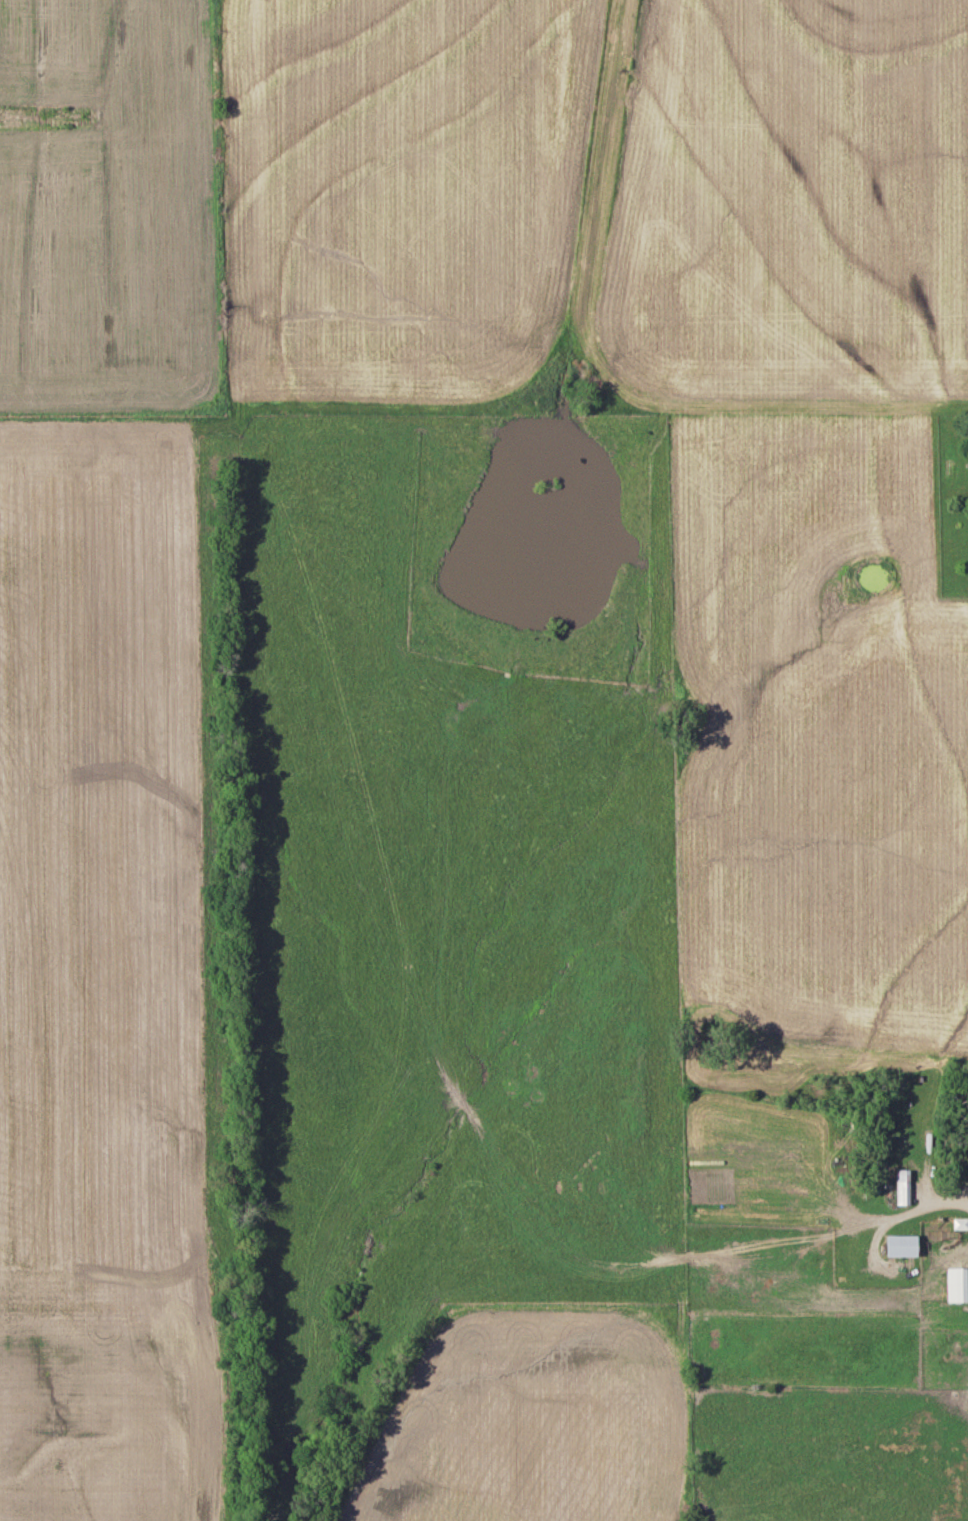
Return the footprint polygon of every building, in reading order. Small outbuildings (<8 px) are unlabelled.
[(944,1270),(944,1304),(967,1304),(967,1270),(944,1270)]
